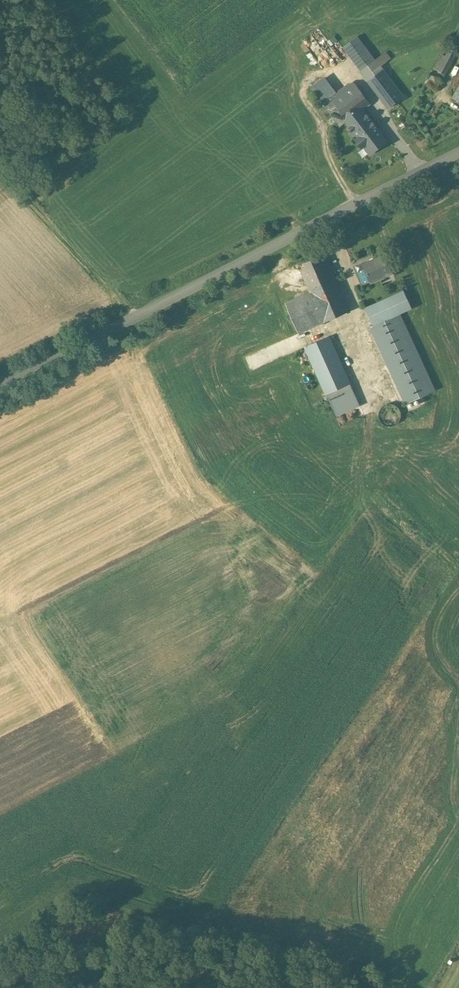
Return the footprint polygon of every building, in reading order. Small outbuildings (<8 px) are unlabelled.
[(376,60),(358,36),(343,47),(361,71),(376,60)] [(450,49),(438,71),(445,74),(457,53),(450,49)] [(403,97),(383,70),(368,81),(389,108),(403,97)] [(441,81),(429,75),(425,82),(437,89),(441,81)] [(332,97),(320,80),(316,83),(311,87),(333,116),(341,126),(346,122),(348,121),(333,102),(337,98),(342,105),(348,100),(343,94),(356,84),(349,84),(332,97)] [(356,84),(343,94),(348,100),(342,105),(337,98),(333,102),(348,121),(362,110),(371,104),(356,84)] [(348,121),(346,122),(358,138),(359,139),(375,127),(362,110),(348,121)] [(387,142),(375,127),(359,139),(358,138),(356,140),(362,148),(364,146),(370,154),(387,142)] [(323,254),(300,264),(299,265),(299,266),(311,291),(336,280),(324,254),(325,254),(324,253),(323,254)] [(384,254),(362,264),(370,281),(370,282),(392,272),(384,254)] [(364,268),(355,272),(361,285),(370,281),(364,268)] [(311,291),(285,303),(299,333),(349,311),(336,280),(311,291)] [(403,290),(365,308),(373,326),(400,314),(412,308),(403,290)] [(373,326),(370,328),(405,403),(423,395),(435,390),(400,314),(373,326)] [(329,337),(305,348),(326,393),(350,383),(329,337)] [(350,383),(326,393),(334,411),(358,400),(350,383)] [(400,419),(401,414),(400,410),(398,407),(394,404),(390,403),(385,404),(382,407),(379,410),(379,415),(380,419),(382,422),(386,425),(390,426),(394,425),(398,422),(400,419)]
